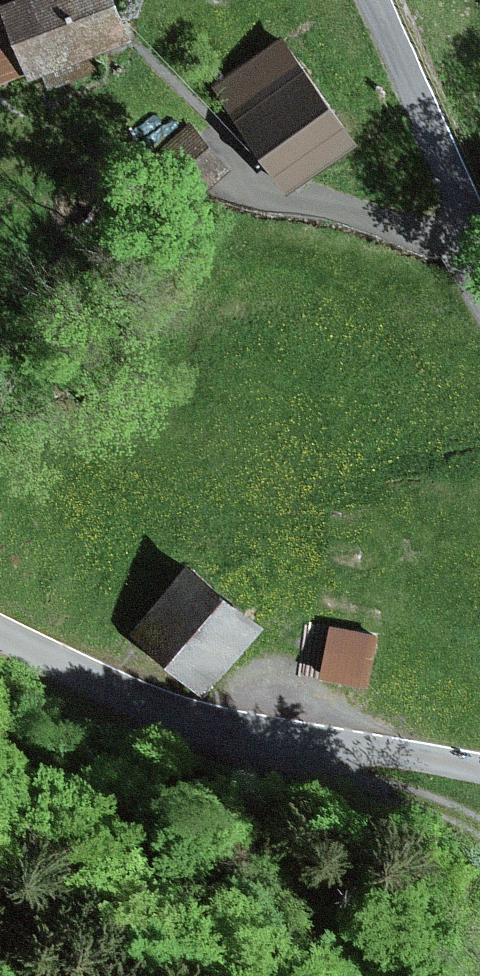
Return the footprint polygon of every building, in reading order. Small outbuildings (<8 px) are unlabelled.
[(0,10),(0,12),(23,76),(26,84),(126,47),(109,0),(29,0),(0,10)] [(0,12),(0,84),(23,76),(0,12)] [(278,46),(212,92),(285,198),(352,151),(278,46)] [(190,124),(154,155),(192,200),(228,170),(190,124)] [(181,570),(128,639),(204,697),(257,628),(181,570)] [(329,629),(317,682),(364,692),(375,639),(329,629)]
